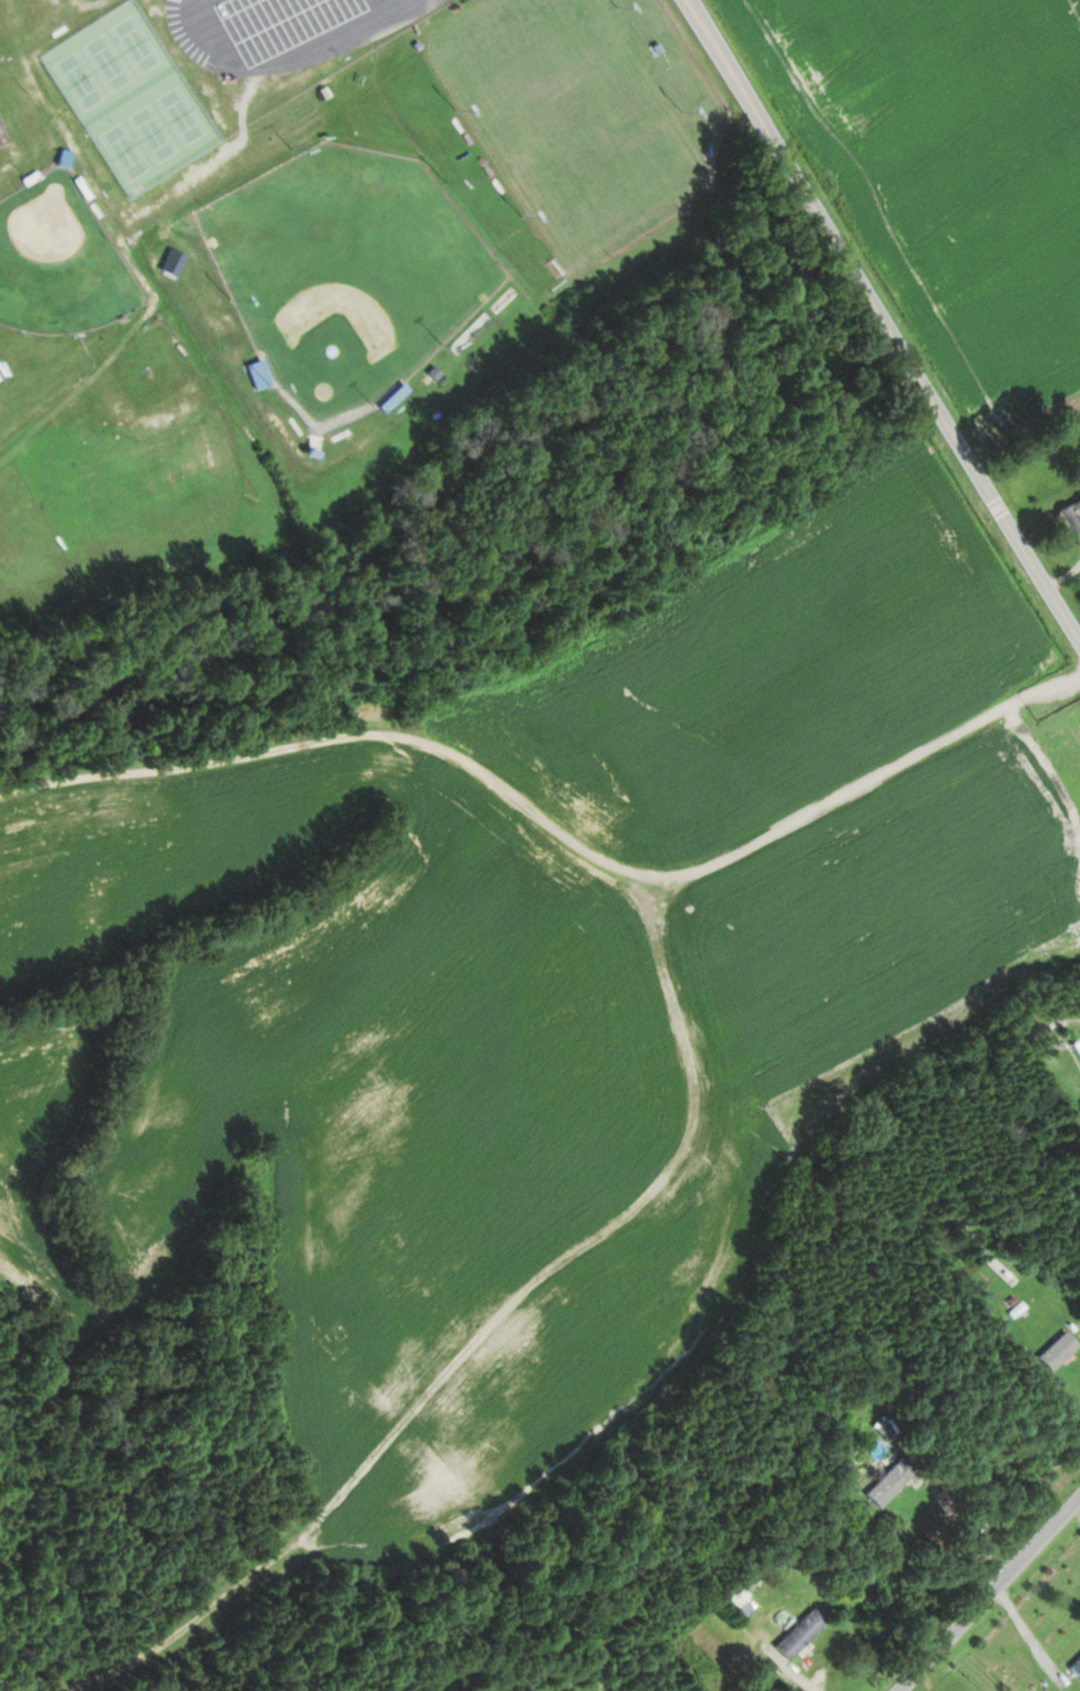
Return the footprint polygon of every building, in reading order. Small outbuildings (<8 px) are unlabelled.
[(174,277),(186,255),(170,247),(159,268),(174,277)] [(250,363),(258,388),(270,384),(261,359),(250,363)] [(1056,509),(1071,534),(1079,528),(1079,495),(1056,509)] [(1072,1042),(1079,1056),(1079,1037),(1072,1042)] [(1037,1356),(1051,1371),(1079,1346),(1065,1330),(1037,1356)] [(915,1471),(901,1456),(864,1493),(879,1508),(915,1471)] [(773,1644),(786,1659),(826,1622),(813,1608),(773,1644)] [(1068,1665),(1079,1677),(1079,1654),(1068,1665)]
